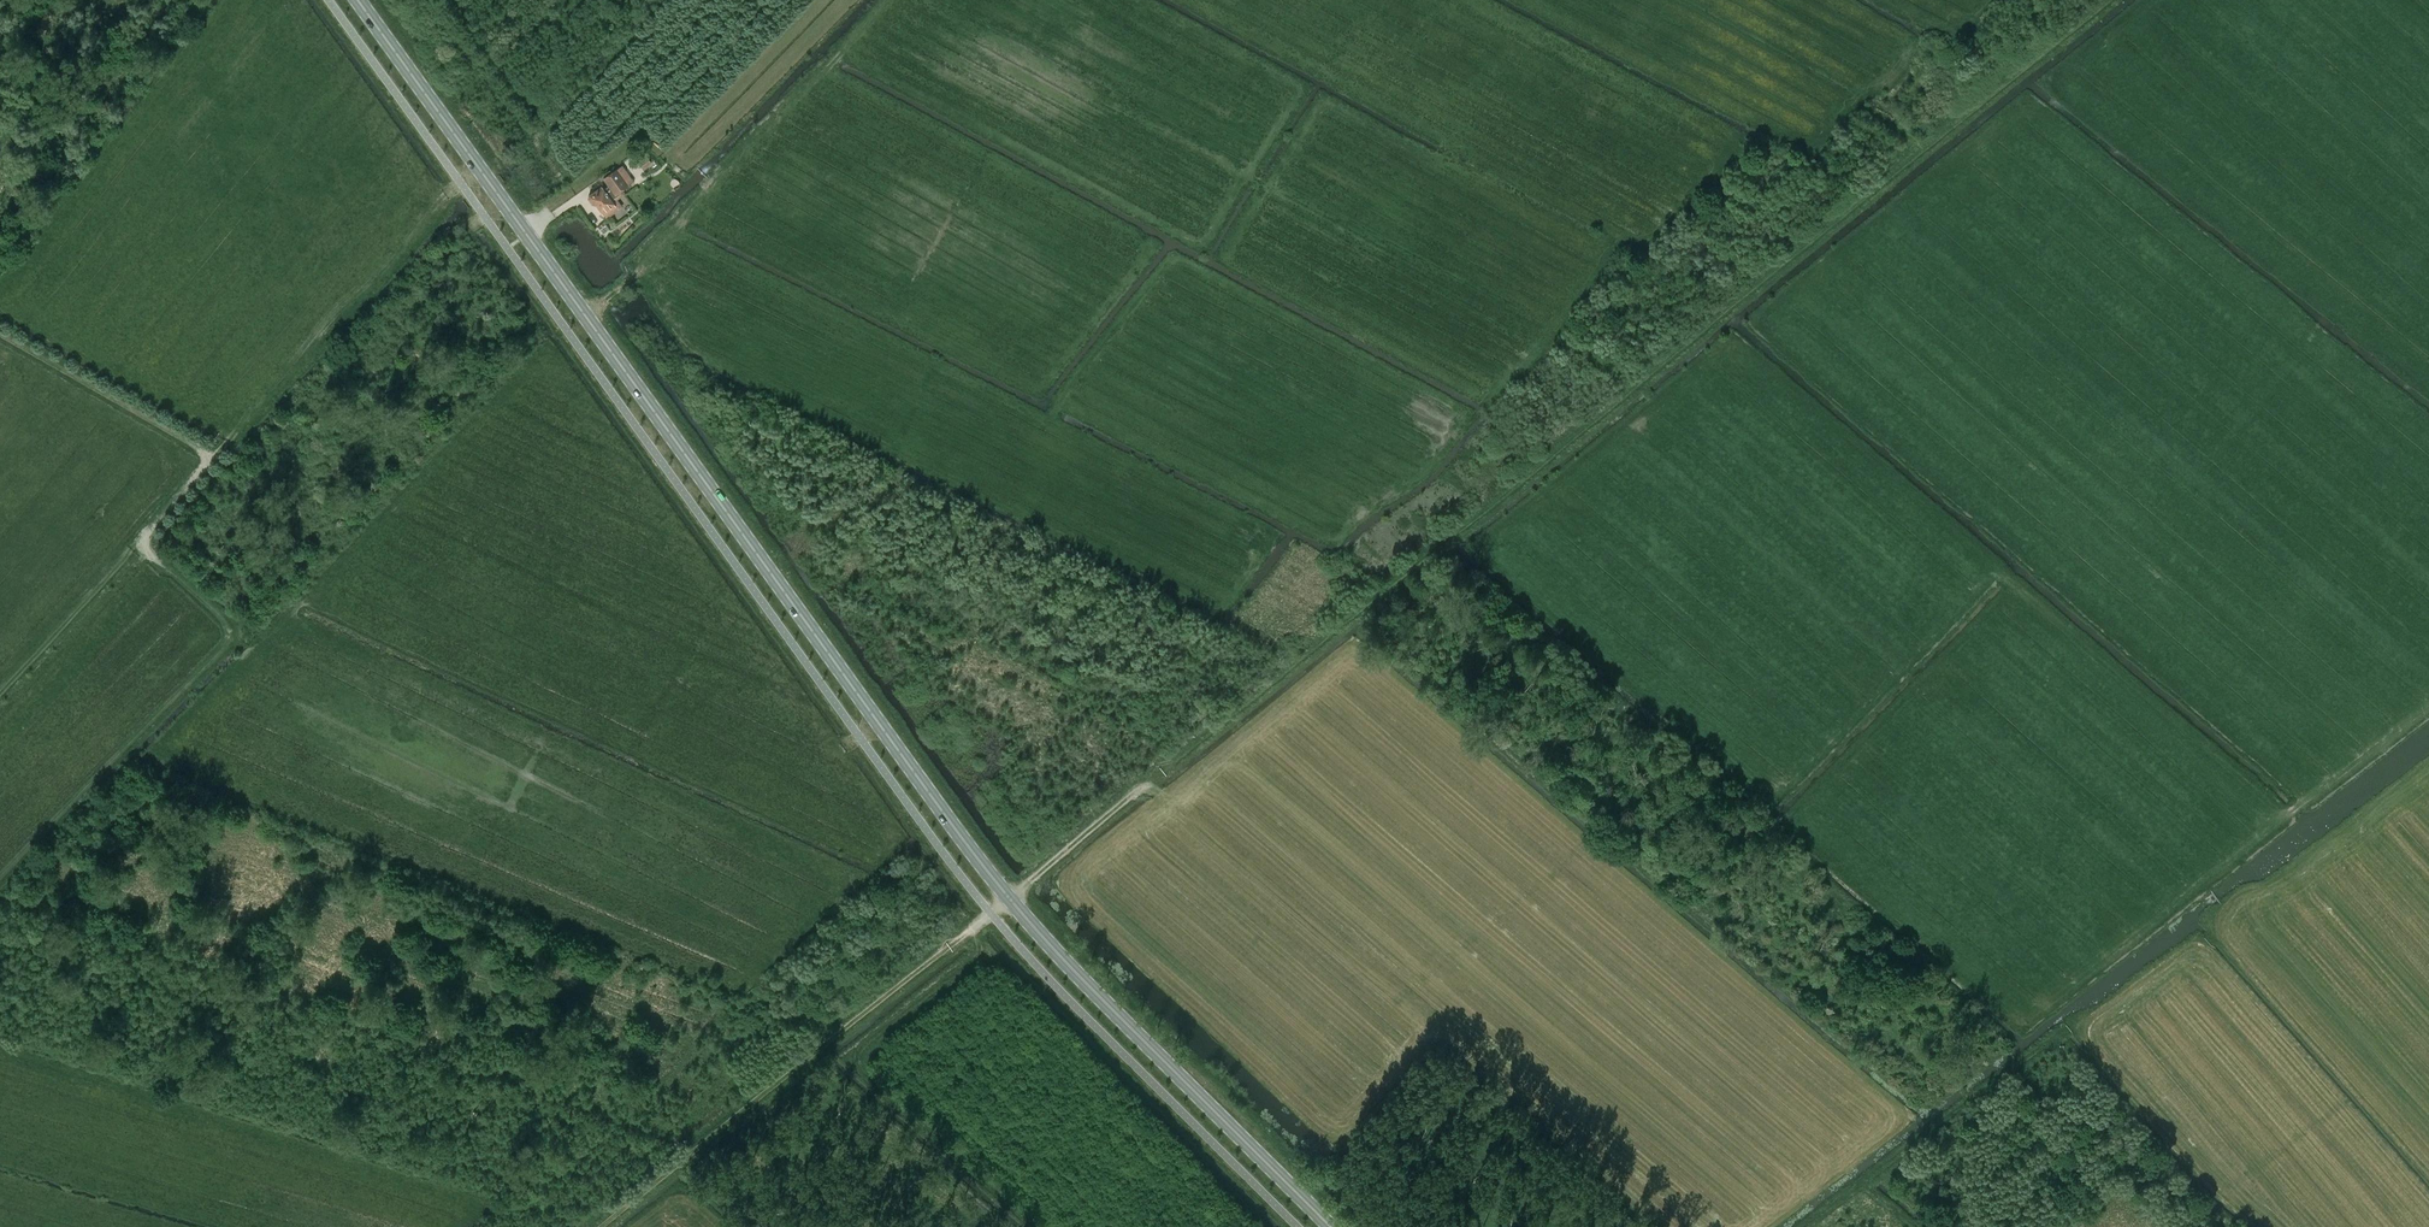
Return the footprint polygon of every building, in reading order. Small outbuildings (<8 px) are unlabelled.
[(647,158),(640,164),(644,168),(651,163),(647,158)] [(596,204),(602,213),(614,204),(611,201),(621,194),(620,192),(627,187),(615,171),(603,180),(608,187),(598,194),(597,193),(593,192),(589,196),(588,198),(592,204),(596,204)]
